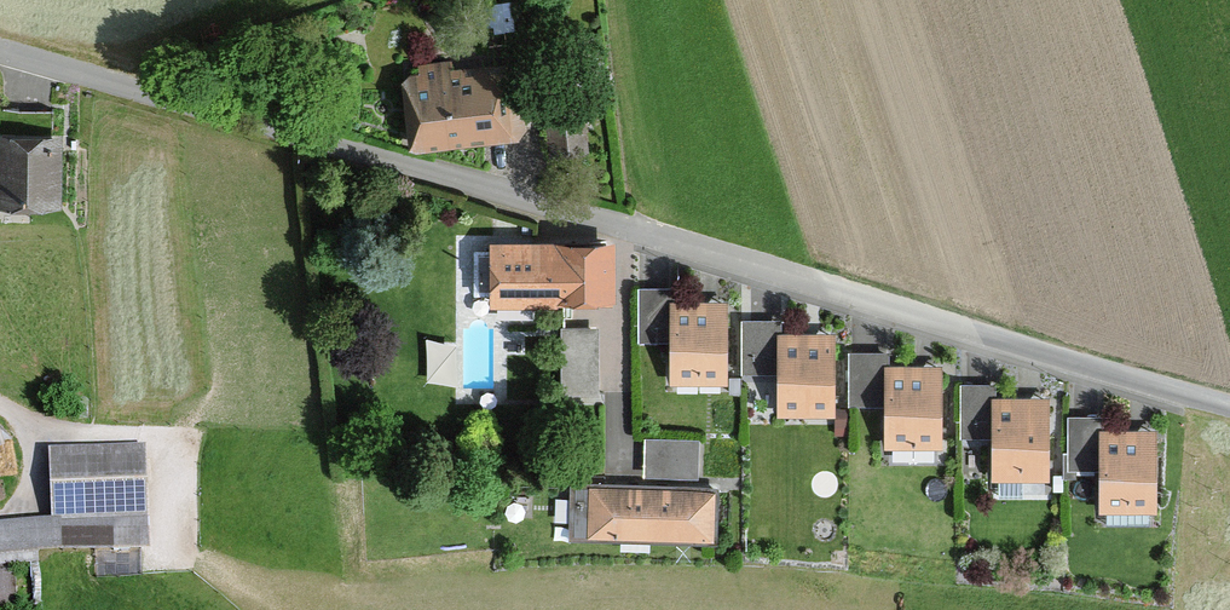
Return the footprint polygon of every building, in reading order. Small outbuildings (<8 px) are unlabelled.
[(414,143),(520,130),(512,65),(406,78),(414,143)] [(71,212),(72,124),(0,123),(0,211),(71,212)] [(610,240),(495,242),(496,295),(611,293),(610,240)] [(725,377),(725,300),(674,300),(674,377),(725,377)] [(831,411),(832,333),(780,333),(780,410),(831,411)] [(940,443),(941,366),(889,365),(889,443),(940,443)] [(991,430),(990,375),(959,375),(960,430),(991,430)] [(1047,474),(1047,397),(996,397),(996,474),(1047,474)] [(1068,462),(1098,462),(1098,407),(1068,407),(1068,462)] [(647,428),(646,470),(701,472),(703,430),(647,428)] [(1153,506),(1153,429),(1102,429),(1102,506),(1153,506)] [(57,547),(146,544),(142,447),(51,453),(57,547)] [(713,490),(591,487),(590,532),(712,535),(713,490)]
